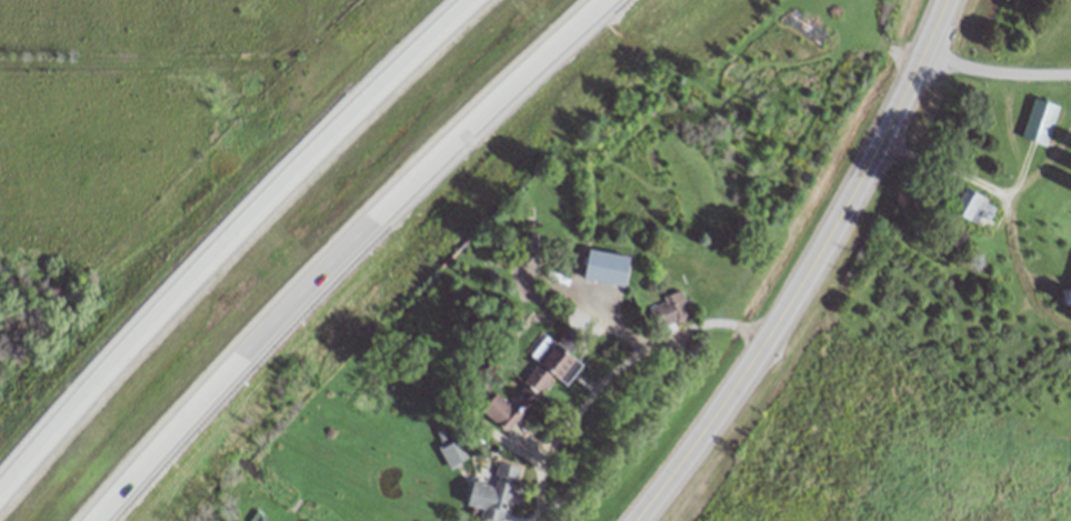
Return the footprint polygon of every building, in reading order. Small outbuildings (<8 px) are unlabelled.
[(1047,145),(1060,105),(1035,97),(1022,137),(1047,145)] [(955,211),(973,221),(986,197),(967,188),(955,211)] [(660,327),(690,315),(680,290),(662,297),(664,303),(652,307),(660,327)] [(581,364),(571,357),(584,339),(567,327),(556,344),(549,339),(523,379),(542,392),(555,374),(568,383),(581,364)] [(538,398),(525,385),(508,403),(498,393),(482,409),(505,431),(538,398)] [(437,449),(449,469),(467,458),(455,439),(437,449)] [(482,509),(480,519),(487,520),(504,520),(516,466),(498,462),(492,486),(473,482),(468,505),(482,509)]
